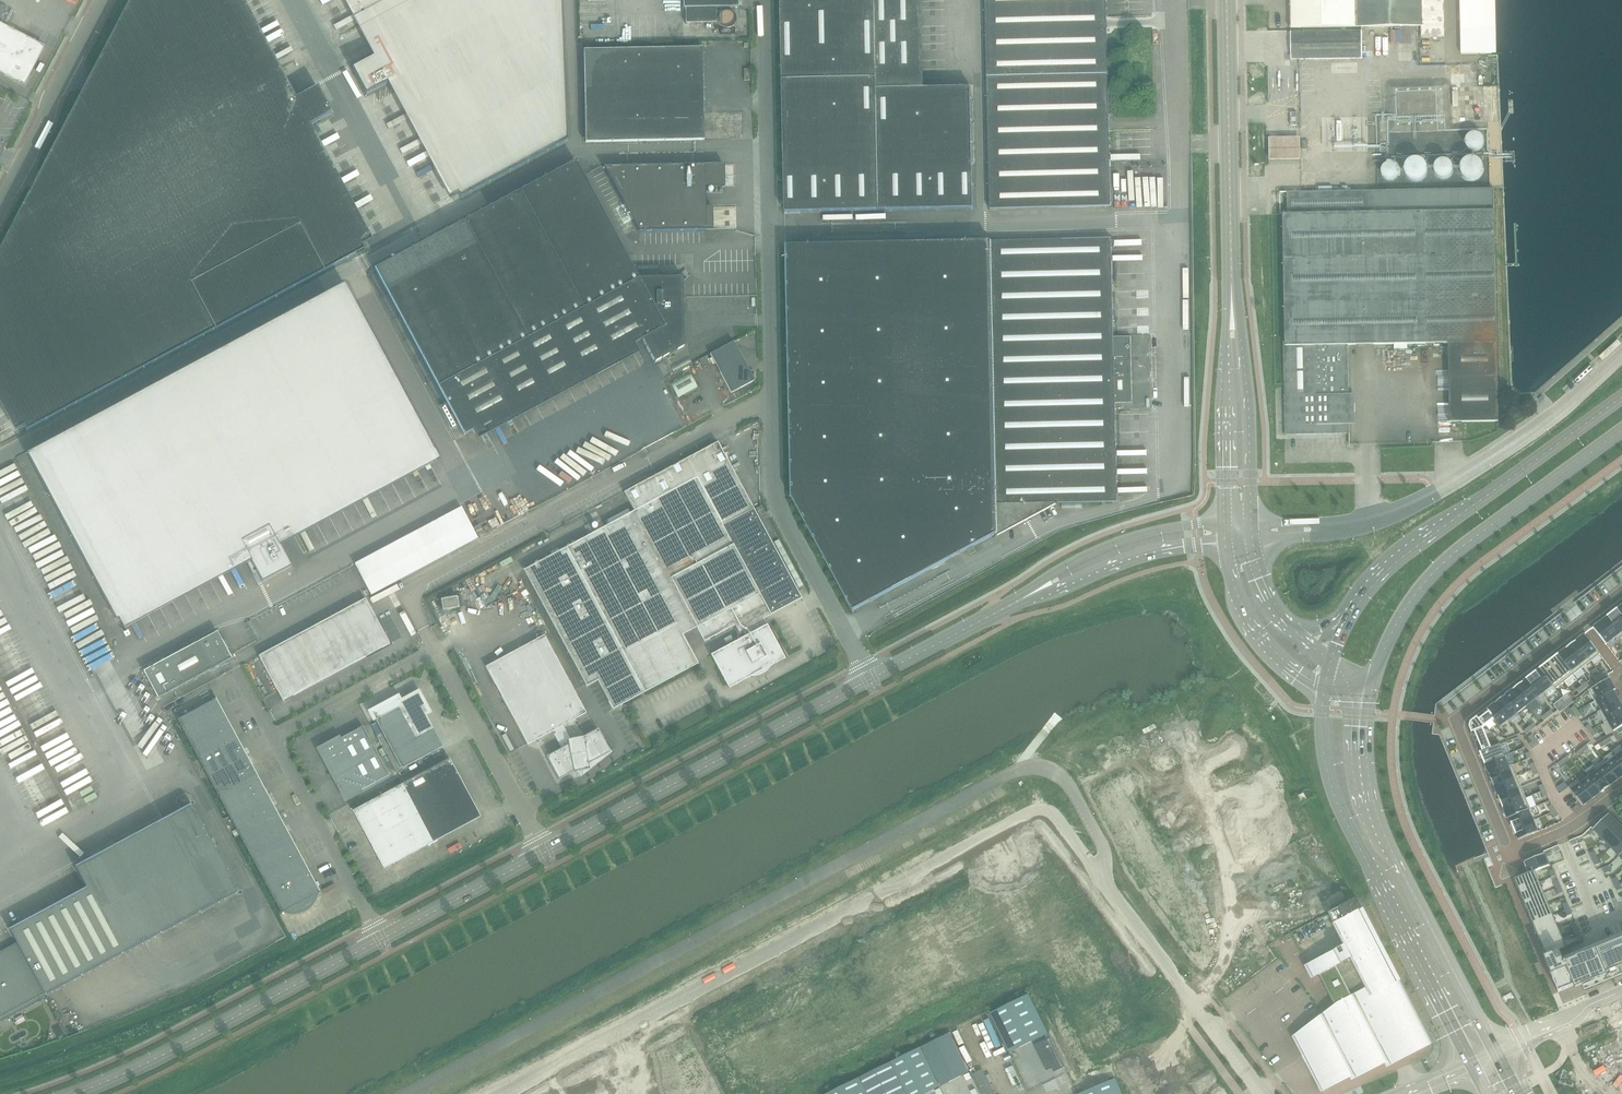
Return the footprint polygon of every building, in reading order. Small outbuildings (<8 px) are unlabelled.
[(0,250),(0,381),(26,431),(364,249),(300,130),(332,114),(317,87),(286,104),(230,0),(130,0),(0,250)] [(561,0),(354,0),(382,52),(352,69),(366,95),(396,79),(460,198),(567,140),(561,0)] [(738,0),(683,0),(683,8),(685,8),(685,23),(716,23),(716,8),(738,7),(738,0)] [(786,212),(974,209),(971,88),(913,89),(912,0),(781,0),(786,212)] [(990,209),(1111,206),(1106,0),(985,0),(990,209)] [(1291,28),(1356,27),(1356,0),(1290,0),(1291,28)] [(1356,27),(1422,26),(1422,37),(1444,36),(1443,0),(1356,0),(1356,27)] [(718,18),(718,19),(718,20),(718,21),(718,22),(719,24),(720,25),(721,26),(722,27),(723,27),(724,28),(725,28),(727,28),(729,28),(730,28),(731,27),(732,27),(733,26),(735,24),(735,23),(736,22),(736,21),(736,20),(736,19),(736,18),(736,16),(735,15),(734,13),(733,13),(732,12),(731,11),(730,11),(729,10),(727,10),(725,10),(724,11),(723,11),(722,12),(721,12),(721,13),(720,13),(720,14),(719,15),(718,16),(718,18)] [(24,86),(30,75),(29,75),(44,47),(25,37),(26,37),(0,23),(0,73),(24,86)] [(1291,32),(1291,59),(1361,58),(1361,31),(1291,32)] [(583,50),(585,143),(704,140),(702,48),(583,50)] [(1473,136),(1472,136),(1471,136),(1470,137),(1470,138),(1469,139),(1469,140),(1468,142),(1468,143),(1468,144),(1469,145),(1469,146),(1470,147),(1470,148),(1471,149),(1473,150),(1475,151),(1477,151),(1479,151),(1481,150),(1482,149),(1483,147),(1484,147),(1484,146),(1485,144),(1485,143),(1485,142),(1484,141),(1484,139),(1483,139),(1483,137),(1482,136),(1480,136),(1480,135),(1478,135),(1477,135),(1475,135),(1474,135),(1473,136)] [(1462,164),(1462,165),(1461,166),(1461,167),(1461,168),(1461,169),(1461,170),(1461,171),(1462,172),(1462,173),(1462,174),(1463,175),(1464,176),(1466,178),(1467,179),(1468,179),(1470,180),(1472,180),(1474,180),(1475,180),(1477,179),(1479,178),(1480,177),(1481,176),(1482,175),(1483,174),(1483,173),(1483,172),(1484,171),(1484,170),(1484,169),(1484,168),(1484,167),(1484,166),(1483,165),(1483,164),(1483,163),(1482,163),(1482,162),(1480,160),(1478,159),(1477,158),(1476,158),(1475,157),(1474,157),(1473,157),(1472,157),(1471,157),(1470,157),(1468,158),(1467,158),(1466,159),(1465,160),(1464,161),(1463,162),(1462,163),(1462,164)] [(1407,176),(1407,177),(1409,178),(1410,180),(1412,181),(1414,181),(1416,181),(1418,181),(1420,181),(1421,181),(1422,180),(1423,180),(1423,179),(1424,178),(1425,178),(1426,177),(1426,176),(1427,175),(1427,174),(1427,173),(1428,173),(1428,172),(1428,171),(1428,170),(1428,169),(1428,168),(1428,167),(1427,166),(1427,165),(1426,164),(1426,163),(1425,162),(1424,162),(1424,161),(1423,160),(1421,159),(1420,159),(1419,159),(1417,159),(1415,159),(1413,159),(1412,159),(1411,160),(1410,161),(1409,162),(1408,162),(1408,163),(1407,164),(1406,165),(1406,166),(1406,167),(1405,168),(1405,169),(1405,170),(1405,171),(1405,172),(1405,173),(1406,173),(1406,174),(1406,175),(1407,176)] [(1440,161),(1438,162),(1437,163),(1436,164),(1435,165),(1435,167),(1434,168),(1434,169),(1434,170),(1434,171),(1434,172),(1435,173),(1435,174),(1436,175),(1437,176),(1437,177),(1438,177),(1439,178),(1440,178),(1442,179),(1444,179),(1446,179),(1447,179),(1447,178),(1449,178),(1450,177),(1451,175),(1452,175),(1453,173),(1453,172),(1453,171),(1453,169),(1453,168),(1453,167),(1453,166),(1452,165),(1451,164),(1450,163),(1450,162),(1449,162),(1447,161),(1446,160),(1444,160),(1442,160),(1440,161)] [(684,280),(681,276),(679,278),(638,279),(575,161),(374,269),(463,435),(642,339),(642,340),(654,363),(684,346),(683,281),(684,280)] [(638,231),(706,229),(706,208),(706,207),(705,187),(705,186),(705,165),(705,164),(693,165),(603,166),(638,231)] [(1383,175),(1383,176),(1383,177),(1384,177),(1385,178),(1386,179),(1387,180),(1388,181),(1390,181),(1391,181),(1393,181),(1394,180),(1395,179),(1397,178),(1398,177),(1398,176),(1399,174),(1399,173),(1399,172),(1399,170),(1398,169),(1398,168),(1397,167),(1396,166),(1395,165),(1394,165),(1393,164),(1392,164),(1390,164),(1388,164),(1387,165),(1386,165),(1385,166),(1384,167),(1384,168),(1383,169),(1382,170),(1382,172),(1382,173),(1382,175),(1383,175)] [(1467,422),(1498,421),(1498,389),(1495,289),(1494,188),(1280,192),(1280,193),(1287,193),(1288,214),(1283,214),(1283,219),(1285,343),(1284,343),(1284,342),(1283,342),(1284,415),(1285,435),(1349,434),(1349,445),(1350,445),(1348,345),(1448,343),(1450,422),(1467,422)] [(995,241),(787,246),(792,497),(853,610),(996,534),(996,536),(1002,533),(1058,503),(1117,502),(1115,403),(1132,403),(1131,337),(1114,337),(1112,239),(995,241)] [(345,284),(28,455),(117,621),(245,552),(250,561),(246,563),(250,569),(254,567),(262,583),(291,567),(275,536),(434,451),(345,284)] [(750,372),(734,341),(710,354),(731,393),(755,380),(753,378),(754,373),(750,372)] [(671,383),(679,398),(698,388),(690,373),(671,383)] [(566,547),(524,570),(586,686),(597,681),(613,709),(644,693),(698,664),(682,635),(697,627),(704,641),(735,625),(740,634),(736,636),(738,640),(710,655),(723,679),(728,688),(750,677),(752,677),(754,677),(756,676),(757,673),(763,670),(766,671),(768,669),(769,668),(770,666),(785,658),(767,624),(763,626),(760,620),(763,618),(786,606),(801,598),(753,509),(717,442),(624,492),(634,511),(566,547)] [(765,512),(761,505),(756,508),(760,515),(765,512)] [(354,564),(371,595),(478,538),(461,507),(354,564)] [(479,537),(484,534),(479,524),(474,527),(479,537)] [(968,550),(970,554),(976,551),(974,546),(968,550)] [(459,604),(475,594),(468,583),(452,592),(459,604)] [(445,596),(440,598),(445,610),(450,608),(445,596)] [(258,656),(283,701),(390,644),(365,599),(258,656)] [(1612,612),(1621,625),(1621,606),(1621,605),(1612,612)] [(1603,620),(1618,640),(1621,637),(1621,625),(1612,612),(1603,620)] [(1603,620),(1593,627),(1606,644),(1615,637),(1618,640),(1603,620)] [(143,671),(158,698),(231,658),(217,632),(143,671)] [(1585,634),(1575,641),(1591,661),(1600,654),(1585,634)] [(561,748),(546,757),(559,780),(573,772),(589,769),(591,762),(610,752),(598,729),(584,736),(570,739),(563,725),(586,713),(544,635),(485,667),(527,745),(552,731),(561,748)] [(1575,641),(1566,648),(1582,668),(1591,661),(1575,641)] [(1566,648),(1558,654),(1573,675),(1582,668),(1566,648)] [(1558,654),(1549,661),(1564,681),(1573,675),(1558,654)] [(1549,661),(1540,668),(1553,685),(1555,689),(1564,681),(1549,661)] [(1540,668),(1531,675),(1544,692),(1553,685),(1540,668)] [(1531,675),(1522,682),(1535,699),(1544,692),(1531,675)] [(1609,678),(1588,690),(1595,701),(1596,700),(1613,690),(1616,689),(1609,678)] [(1522,682),(1514,689),(1527,705),(1535,699),(1522,682)] [(1514,689),(1505,695),(1518,712),(1527,705),(1514,689)] [(1613,690),(1596,700),(1601,709),(1602,710),(1619,700),(1613,690)] [(401,706),(375,720),(402,769),(443,746),(425,713),(428,712),(420,697),(414,695),(399,703),(401,706)] [(1505,695),(1496,702),(1509,719),(1518,712),(1505,695)] [(176,719),(187,739),(226,718),(216,698),(176,719)] [(1598,711),(1605,723),(1608,721),(1608,720),(1621,712),(1621,705),(1619,700),(1602,710),(1601,709),(1598,711)] [(1496,702),(1487,709),(1495,719),(1494,719),(1500,726),(1509,719),(1496,702)] [(1471,722),(1469,727),(1472,732),(1483,728),(1494,719),(1495,719),(1487,709),(1471,722)] [(1608,720),(1608,721),(1614,731),(1617,729),(1621,726),(1621,712),(1608,720)] [(187,739),(197,758),(237,737),(226,718),(187,739)] [(320,750),(330,769),(331,771),(332,770),(332,771),(331,775),(335,776),(335,777),(334,777),(346,799),(389,775),(363,727),(340,739),(341,739),(339,741),(338,740),(320,750)] [(1483,728),(1472,732),(1480,753),(1491,748),(1483,728)] [(197,758),(208,778),(247,756),(237,737),(197,758)] [(1491,748),(1480,753),(1485,764),(1504,756),(1500,744),(1491,748)] [(208,778),(218,797),(257,776),(247,756),(208,778)] [(1504,756),(1485,764),(1489,775),(1509,766),(1504,756)] [(1607,763),(1619,779),(1621,776),(1621,765),(1616,756),(1607,763)] [(352,810),(378,859),(382,863),(388,865),(393,863),(427,845),(428,846),(437,841),(437,840),(471,822),(475,818),(477,812),(475,807),(449,758),(352,810)] [(1605,759),(1595,767),(1597,770),(1598,770),(1610,786),(1619,779),(1607,763),(1605,759)] [(1509,766),(1489,775),(1494,785),(1517,776),(1512,764),(1509,766)] [(1597,770),(1589,776),(1601,792),(1610,786),(1598,770),(1597,770)] [(218,797),(228,816),(268,795),(257,776),(218,797)] [(1517,776),(1494,785),(1498,796),(1522,787),(1517,776)] [(1580,782),(1580,783),(1592,799),(1601,792),(1589,776),(1580,782)] [(1578,779),(1568,787),(1582,806),(1592,799),(1580,783),(1580,782),(1578,779)] [(1522,787),(1498,796),(1503,807),(1526,798),(1522,787)] [(1304,791),(1307,798),(1315,794),(1312,788),(1304,791)] [(1304,792),(1297,796),(1300,802),(1307,798),(1304,792)] [(228,816),(239,835),(278,814),(268,795),(228,816)] [(1526,798),(1503,807),(1507,819),(1509,818),(1509,817),(1529,809),(1529,810),(1531,809),(1526,798)] [(40,1001),(38,997),(44,994),(45,996),(238,892),(191,804),(75,867),(86,888),(9,929),(16,943),(0,952),(0,1022),(40,1001)] [(1529,809),(1509,817),(1509,818),(1514,828),(1533,820),(1529,810),(1529,809)] [(1609,813),(1593,829),(1602,838),(1618,823),(1609,813)] [(239,835),(249,855),(288,833),(278,814),(239,835)] [(1533,820),(1514,828),(1518,840),(1538,832),(1533,820)] [(1602,838),(1610,847),(1621,836),(1621,827),(1618,823),(1602,838)] [(249,855),(259,874),(299,852),(288,833),(249,855)] [(1610,847),(1619,856),(1621,853),(1621,836),(1610,847)] [(259,874),(270,893),(309,872),(299,852),(259,874)] [(1545,853),(1525,861),(1529,873),(1535,871),(1550,865),(1545,853)] [(1529,873),(1515,879),(1519,890),(1540,882),(1535,871),(1529,873)] [(309,872),(270,893),(280,913),(282,912),(284,913),(286,913),(289,914),(291,914),(294,914),(296,914),(298,914),(301,913),(303,912),(305,911),(307,910),(309,909),(311,907),(312,905),(314,903),(315,901),(316,899),(317,897),(318,895),(318,892),(319,892),(320,892),(309,872)] [(1540,882),(1519,890),(1524,901),(1544,893),(1540,882)] [(1544,893),(1524,901),(1528,912),(1549,904),(1544,893)] [(1426,1036),(1371,931),(1355,900),(1329,913),(1345,945),(1307,964),(1308,966),(1309,965),(1314,975),(1313,976),(1314,977),(1319,975),(1335,1005),(1294,1035),(1303,1054),(1304,1054),(1315,1075),(1314,1075),(1323,1092),(1324,1091),(1323,1089),(1388,1056),(1388,1055),(1405,1046),(1406,1047),(1426,1036)] [(1549,904),(1528,912),(1533,923),(1553,914),(1549,904)] [(1553,914),(1533,923),(1537,934),(1558,925),(1553,914)] [(284,934),(291,930),(286,923),(279,927),(284,934)] [(1558,925),(1537,934),(1542,945),(1562,936),(1558,925)] [(1544,956),(1544,957),(1551,973),(1551,974),(1558,991),(1558,992),(1560,991),(1581,982),(1582,984),(1582,985),(1583,985),(1584,990),(1621,974),(1621,933),(1608,938),(1599,942),(1562,957),(1559,951),(1546,956),(1546,955),(1544,956)] [(1562,936),(1542,945),(1546,955),(1546,956),(1559,951),(1567,948),(1562,936)] [(1544,1000),(1550,997),(1545,985),(1539,988),(1544,1000)] [(1533,1007),(1545,1002),(1541,992),(1529,998),(1533,1007)] [(991,1013),(1010,1052),(1048,1034),(1029,994),(991,1013)] [(990,1013),(951,1033),(970,1072),(1009,1053),(990,1013)] [(68,1022),(60,1025),(63,1033),(71,1030),(68,1022)] [(18,1032),(23,1041),(34,1035),(30,1026),(18,1032)] [(950,1033),(921,1047),(941,1086),(969,1072),(950,1033)] [(1595,1046),(1604,1067),(1601,1068),(1611,1091),(1617,1089),(1619,1093),(1621,1093),(1621,1035),(1595,1046)] [(1054,1072),(1064,1067),(1050,1037),(1034,1045),(1046,1068),(1051,1066),(1052,1068),(1054,1072)] [(891,1062),(907,1093),(925,1093),(940,1086),(920,1047),(891,1062)] [(860,1077),(868,1093),(906,1093),(891,1062),(860,1077)] [(974,1076),(982,1093),(988,1093),(979,1074),(974,1076)] [(827,1093),(867,1093),(859,1078),(827,1093)] [(958,1081),(963,1093),(969,1093),(963,1079),(958,1081)] [(1079,1093),(1122,1093),(1116,1079),(1079,1093)]
